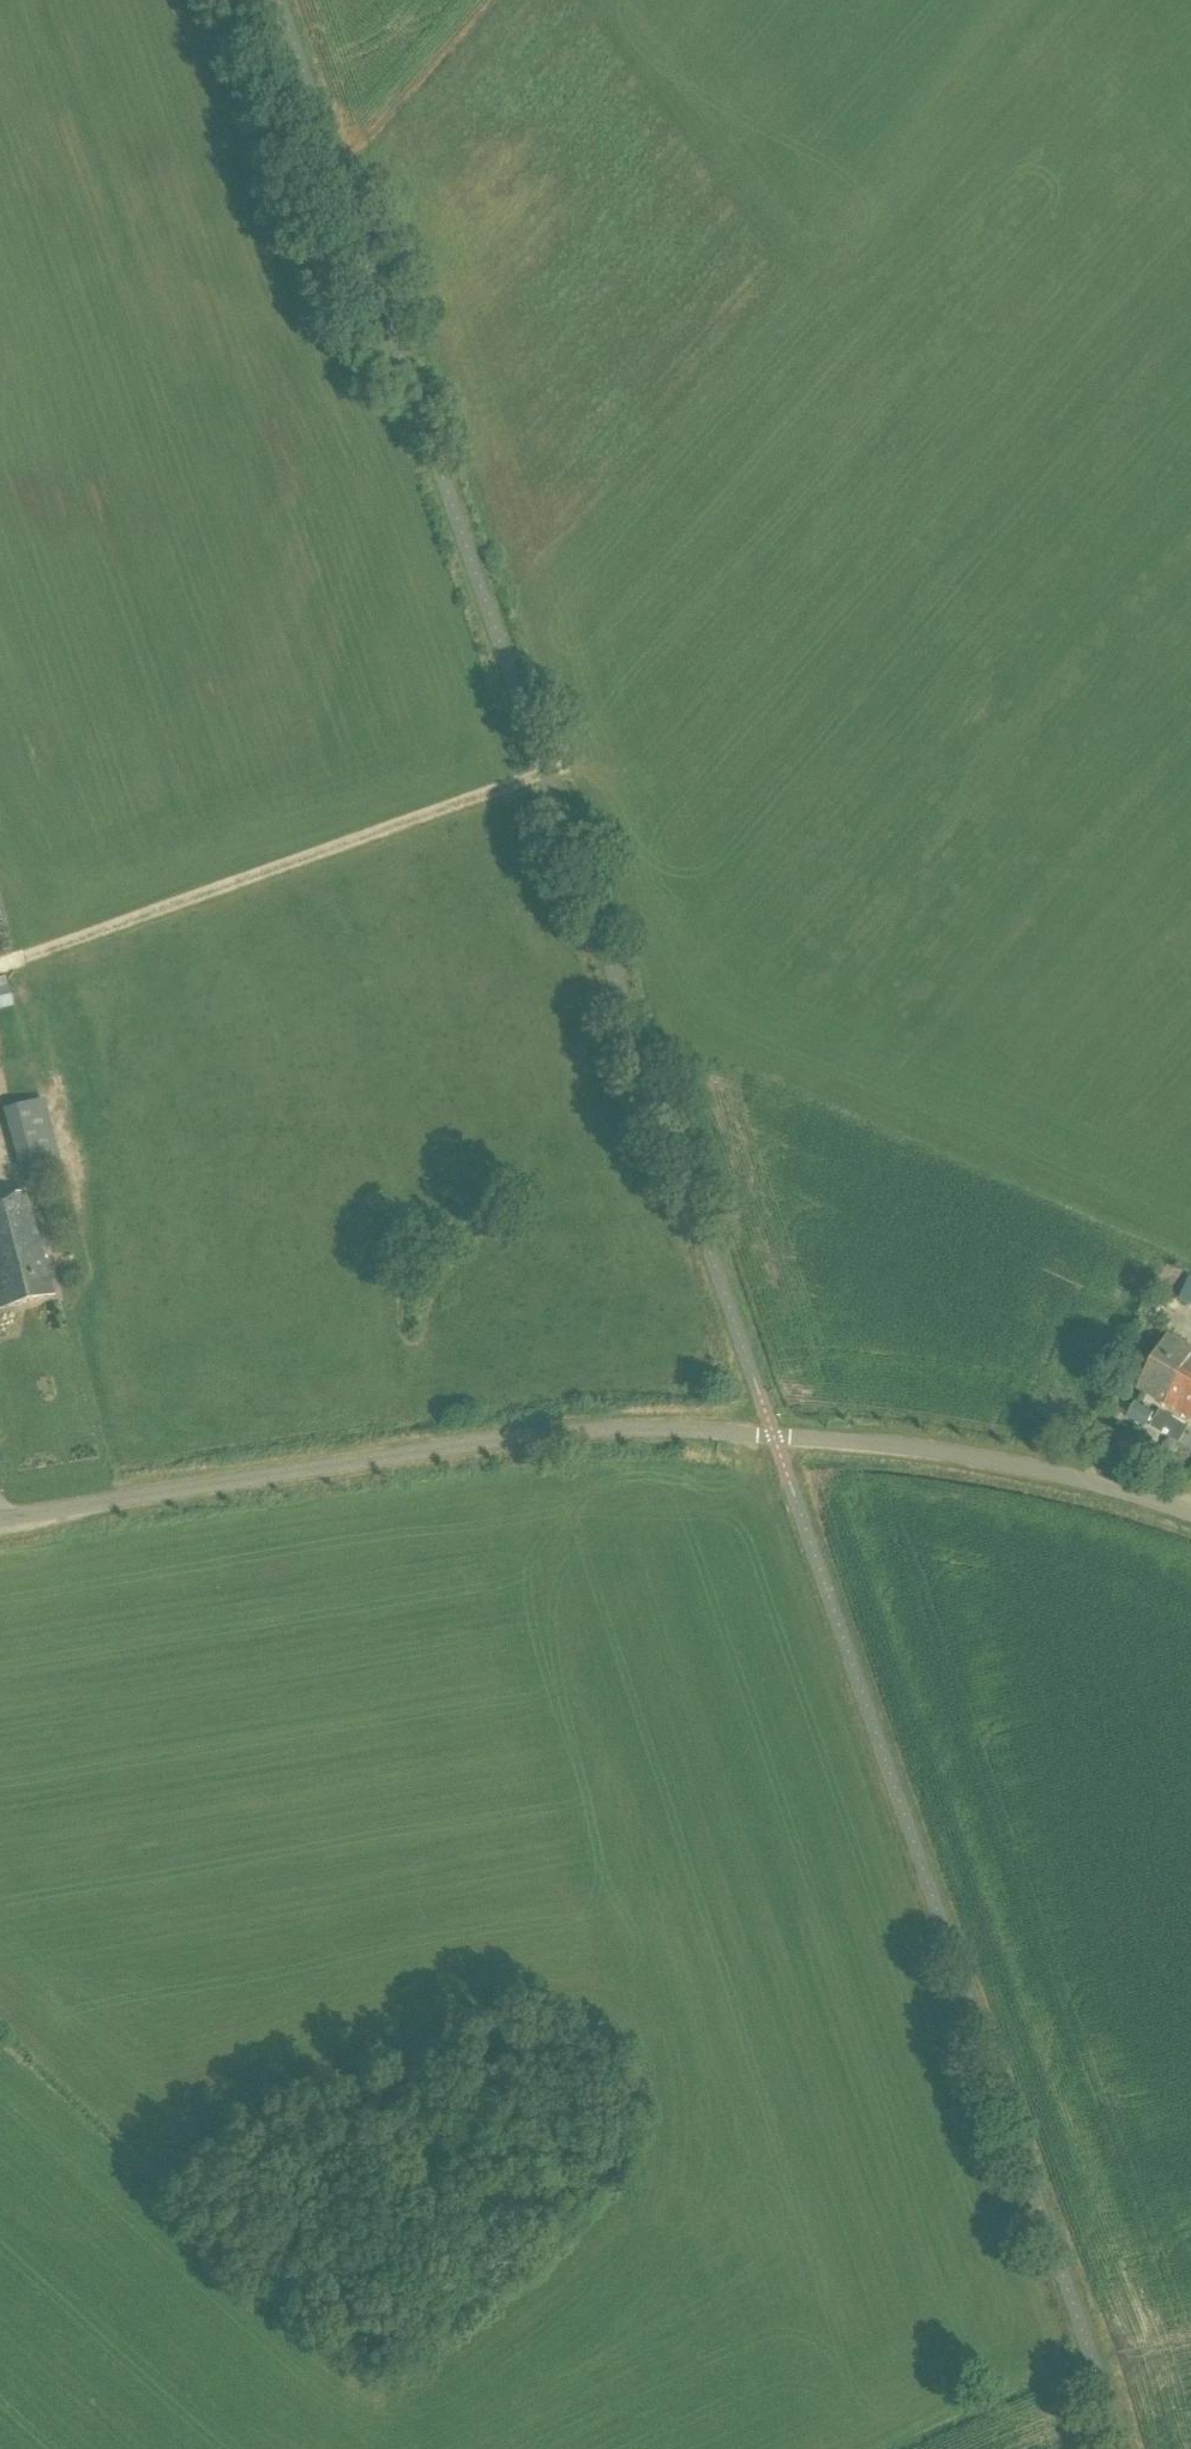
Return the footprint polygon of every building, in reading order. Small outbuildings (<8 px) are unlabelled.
[(14,1006),(6,976),(0,977),(0,1009),(14,1006)] [(20,1171),(61,1160),(45,1098),(4,1109),(20,1171)] [(53,1296),(27,1193),(0,1200),(0,1310),(53,1296)] [(1174,1311),(1178,1303),(1183,1306),(1190,1310),(1190,1275),(1190,1277),(1173,1270),(1158,1304),(1174,1311)] [(1167,1334),(1137,1388),(1190,1419),(1190,1348),(1167,1334)] [(1146,1429),(1155,1413),(1135,1402),(1126,1418),(1146,1429)]
